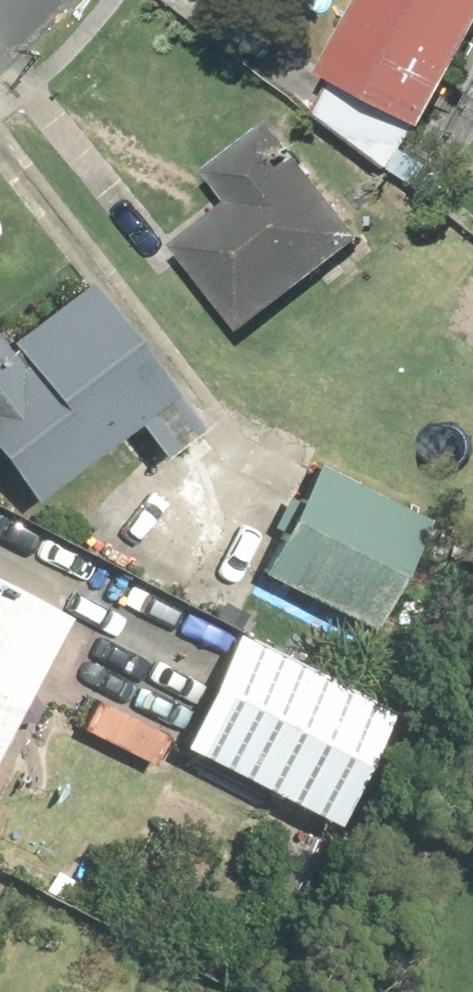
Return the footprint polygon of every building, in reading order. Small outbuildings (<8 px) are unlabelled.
[(337,86),(314,127),(391,171),(414,130),(423,134),(472,45),(472,0),(364,0),(321,77),(337,86)] [(225,214),(169,256),(234,343),(364,245),(269,119),(195,175),(225,214)] [(79,286),(0,347),(0,477),(24,508),(128,427),(159,467),(197,437),(79,286)] [(419,519),(310,464),(253,576),(361,631),(419,519)] [(0,592),(0,737),(60,623),(0,592)] [(365,706),(235,642),(179,755),(309,819),(365,706)] [(127,718),(91,699),(73,732),(143,769),(167,724),(133,706),(127,718)]
